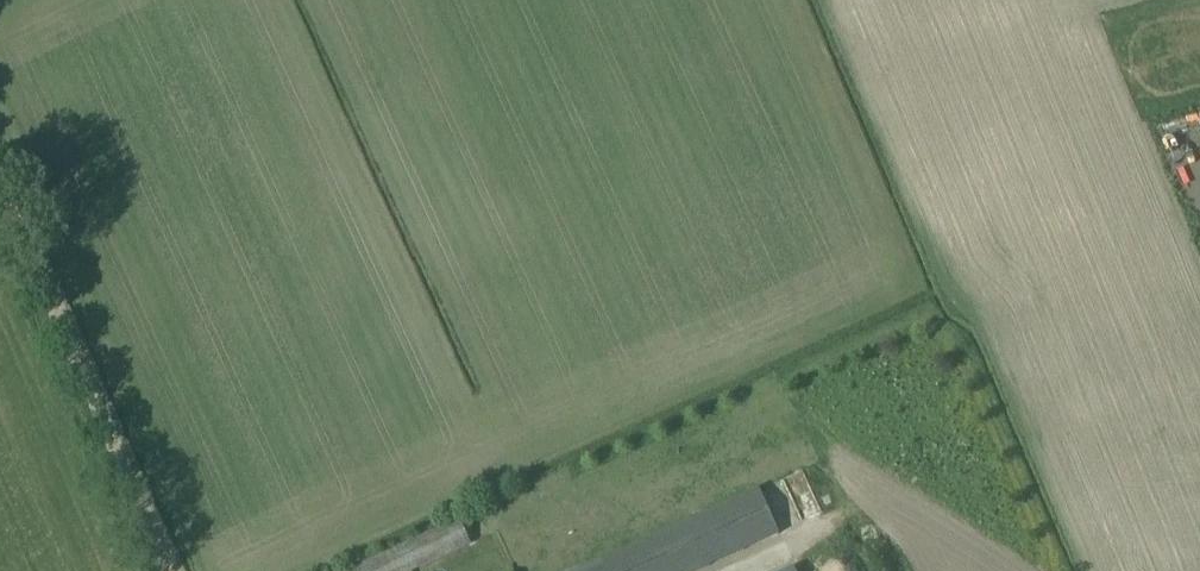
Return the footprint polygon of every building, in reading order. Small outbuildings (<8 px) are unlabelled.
[(584,570),(698,570),(779,534),(759,491),(584,570)] [(337,570),(405,570),(412,569),(413,570),(453,570),(467,566),(455,535),(430,544),(427,537),(337,570)]
